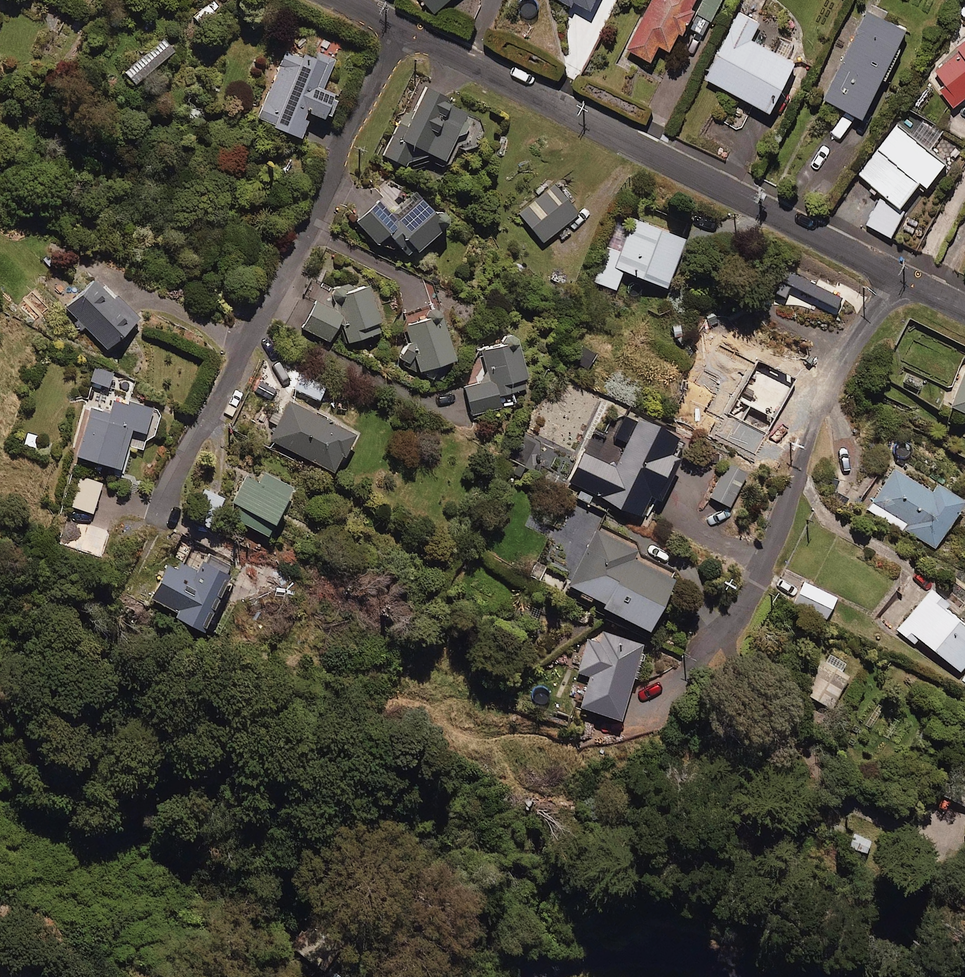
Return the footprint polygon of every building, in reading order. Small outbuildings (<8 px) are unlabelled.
[(595,6),(607,12),(612,0),(597,0),(595,6)] [(678,29),(691,4),(688,2),(689,0),(647,0),(625,45),(647,57),(655,40),(666,46),(675,28),(678,29)] [(687,26),(701,33),(718,0),(700,0),(687,26)] [(878,75),(882,78),(899,44),(894,42),(902,26),(863,7),(820,94),(859,113),(878,75)] [(756,19),(736,9),(703,75),(764,106),(789,57),(748,36),(756,19)] [(931,66),(945,83),(939,88),(951,103),(964,92),(964,38),(931,66)] [(304,42),(300,54),(284,48),(254,114),(299,134),(310,110),(323,116),(335,90),(321,84),(334,56),(304,42)] [(472,108),(420,82),(383,153),(405,164),(410,154),(443,171),(457,144),(471,151),(485,125),(468,116),(472,108)] [(941,158),(895,124),(858,173),(897,202),(916,176),(923,182),(941,158)] [(579,211),(557,184),(520,214),(542,241),(579,211)] [(420,195),(395,216),(379,197),(354,218),(376,244),(390,231),(407,252),(442,222),(420,195)] [(902,210),(878,197),(865,221),(888,234),(902,210)] [(680,235),(616,213),(592,281),(613,289),(620,270),(663,285),(680,235)] [(95,273),(64,306),(106,346),(137,313),(95,273)] [(373,280),(338,285),(346,341),(381,335),(373,280)] [(340,309),(312,298),(301,328),(329,339),(340,309)] [(438,303),(400,315),(417,368),(454,356),(438,303)] [(534,392),(514,332),(479,344),(490,377),(463,386),(472,413),(534,392)] [(112,371),(94,364),(89,379),(107,385),(112,371)] [(801,379),(774,364),(761,387),(788,402),(801,379)] [(947,404),(964,413),(964,367),(947,404)] [(325,381),(298,369),(291,386),(318,397),(325,381)] [(150,449),(162,404),(110,390),(105,410),(90,406),(76,456),(120,467),(126,443),(150,449)] [(353,429),(289,397),(282,410),(271,405),(264,419),(275,424),(269,436),(334,468),(353,429)] [(677,431),(637,413),(614,464),(583,449),(569,480),(639,512),(649,491),(659,496),(679,452),(669,448),(677,431)] [(747,469),(729,459),(711,495),(729,504),(747,469)] [(926,487),(891,467),(867,510),(932,547),(960,498),(930,481),(926,487)] [(243,471),(231,498),(238,501),(232,513),(267,529),(289,482),(262,469),(258,478),(243,471)] [(101,484),(81,477),(71,506),(92,512),(101,484)] [(224,496),(201,485),(187,516),(209,526),(224,496)] [(601,518),(570,503),(542,563),(572,577),(569,582),(605,599),(603,602),(647,623),(673,570),(631,550),(634,542),(598,525),(601,518)] [(110,526),(65,513),(56,542),(102,555),(110,526)] [(165,554),(149,587),(176,601),(173,609),(201,623),(230,564),(201,550),(192,568),(165,554)] [(830,594),(800,580),(790,601),(821,615),(830,594)] [(926,588),(895,630),(912,643),(916,639),(956,669),(964,658),(964,627),(938,606),(942,600),(926,588)] [(643,642),(590,627),(578,671),(588,674),(580,704),(620,715),(631,674),(634,675),(643,642)] [(843,660),(822,651),(802,694),(830,707),(845,673),(838,670),(843,660)]
